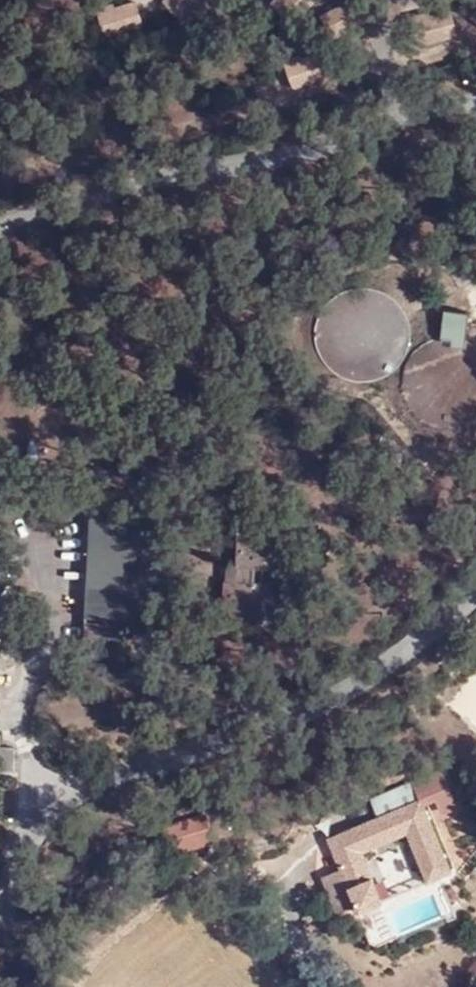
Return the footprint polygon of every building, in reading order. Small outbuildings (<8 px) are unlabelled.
[(341,368),(405,317),(402,310),(395,301),(384,291),(373,287),(359,285),(344,288),(336,292),(328,296),(318,308),(314,317),(311,333),(313,345),(318,358),(324,366),(334,375),(348,381),(352,381),(341,368)] [(466,312),(440,310),(439,337),(421,344),(409,355),(403,369),(402,385),(407,401),(416,413),(429,422),(445,424),(462,421),(475,413),(475,350),(474,347),(464,341),(466,312)] [(407,321),(405,317),(341,368),(352,381),(367,382),(377,379),(387,374),(396,367),(403,355),(408,342),(408,332),(407,321)] [(85,618),(104,618),(131,620),(136,495),(91,493),(85,618)] [(222,616),(257,617),(260,569),(272,569),(275,521),(239,520),(237,567),(236,582),(223,581),(222,616)] [(224,566),(223,581),(236,582),(237,567),(224,566)] [(260,569),(257,617),(277,619),(280,570),(272,569),(260,569)] [(102,642),(104,618),(85,618),(84,641),(102,642)] [(0,744),(0,768),(11,769),(12,744),(0,744)] [(450,789),(442,767),(410,781),(418,800),(379,816),(328,838),(339,864),(322,872),(339,911),(355,904),(358,908),(383,897),(362,848),(404,830),(425,880),(451,869),(422,801),(450,789)] [(418,800),(410,781),(371,797),(379,816),(418,800)] [(205,815),(186,820),(188,831),(207,826),(205,815)] [(188,831),(186,820),(169,824),(171,835),(188,831)]
